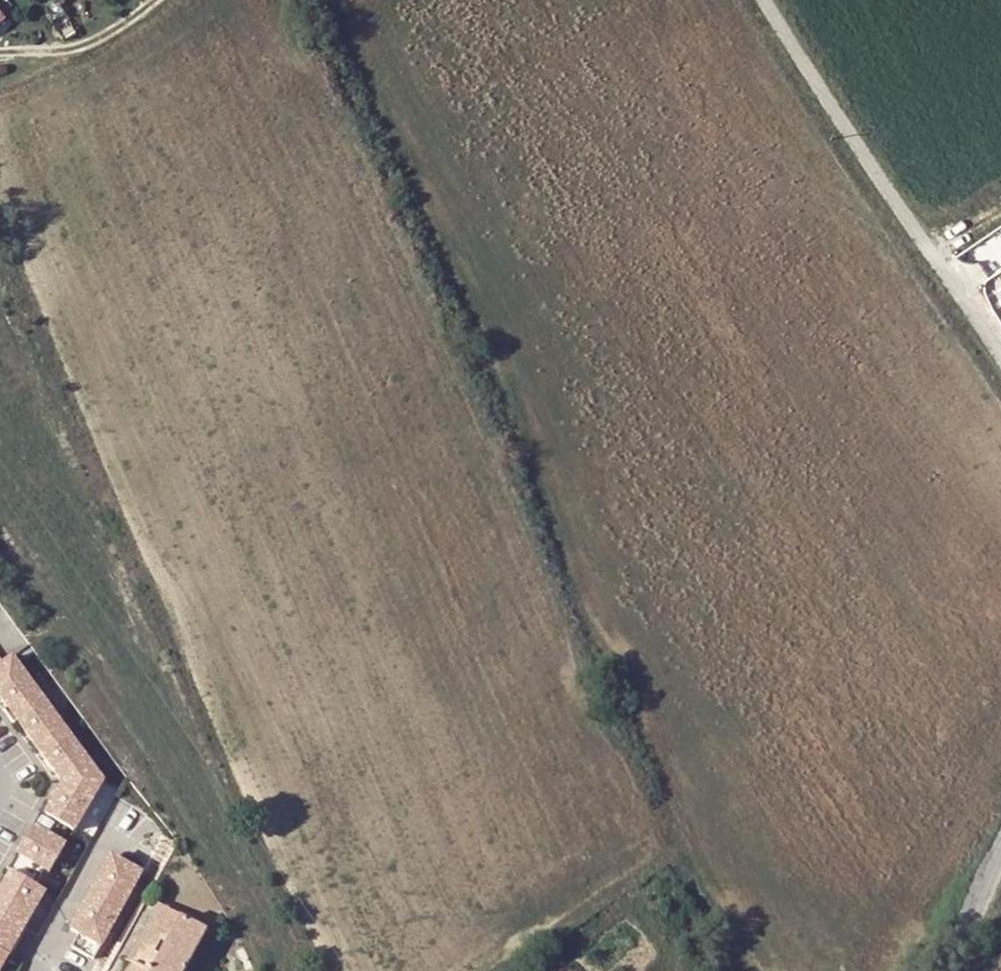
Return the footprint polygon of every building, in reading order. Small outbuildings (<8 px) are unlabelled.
[(9,955),(3,952),(18,925),(24,929),(45,891),(38,887),(47,872),(50,873),(66,845),(61,842),(70,828),(74,831),(94,795),(86,791),(87,770),(94,765),(11,653),(2,660),(0,662),(0,699),(7,708),(3,710),(13,724),(17,721),(58,777),(60,788),(45,814),(40,812),(7,869),(12,871),(0,891),(0,970),(9,955)] [(104,780),(94,765),(87,770),(86,791),(94,795),(104,780)] [(112,855),(72,929),(80,933),(102,945),(142,871),(112,855)] [(163,908),(157,904),(125,961),(131,964),(163,908)] [(163,908),(131,964),(143,970),(183,970),(204,930),(163,908)] [(3,952),(9,955),(11,956),(26,930),(24,929),(18,925),(3,952)] [(95,958),(102,945),(80,933),(73,946),(95,958)]
